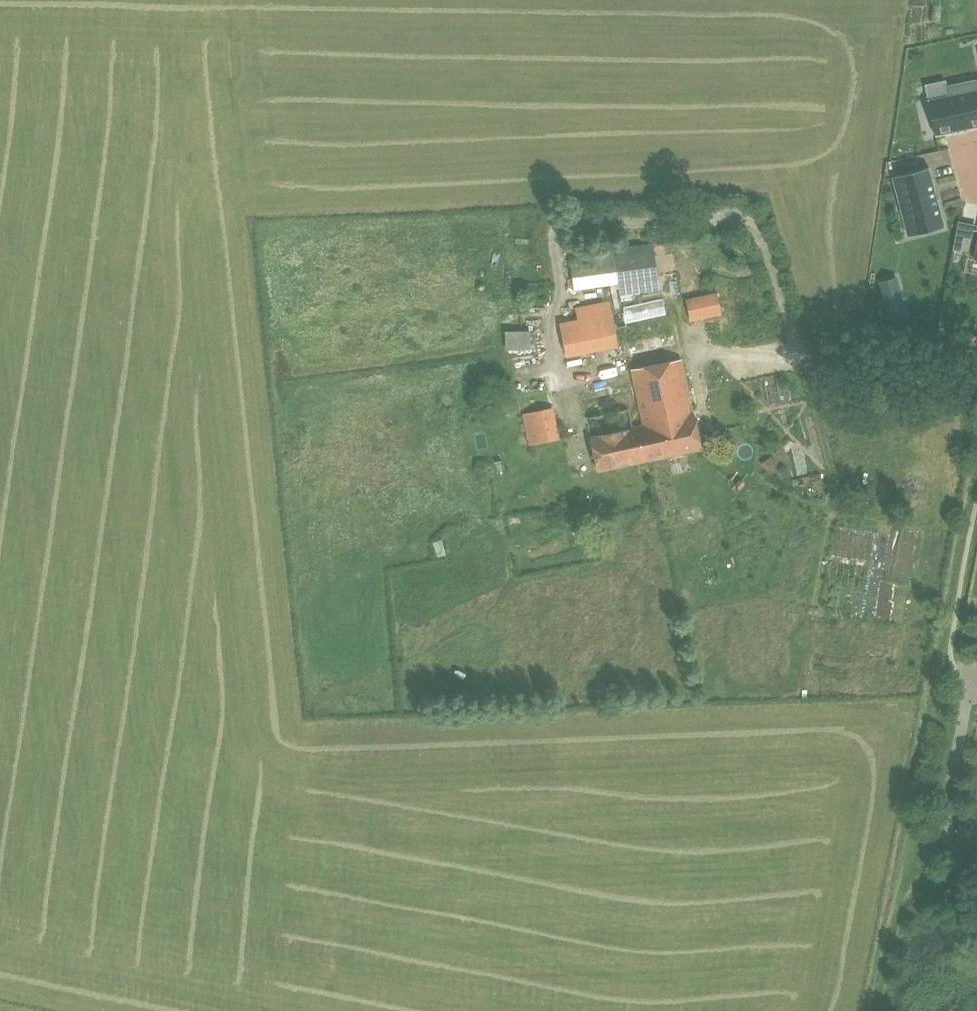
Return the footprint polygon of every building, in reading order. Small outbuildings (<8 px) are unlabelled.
[(928,101),(936,134),(976,125),(976,91),(928,101)] [(943,233),(943,177),(907,177),(907,193),(908,193),(908,225),(922,225),(922,233),(943,233)] [(976,230),(976,225),(974,224),(959,221),(956,236),(964,237),(971,239),(973,229),(976,230)] [(658,273),(654,242),(572,253),(572,254),(571,254),(574,275),(575,275),(577,284),(576,284),(577,288),(577,289),(616,284),(659,278),(658,273)] [(637,306),(669,297),(666,286),(634,295),(637,306)] [(883,295),(889,318),(905,313),(899,291),(883,295)] [(686,298),(690,319),(690,320),(721,314),(717,292),(686,298)] [(611,312),(590,317),(559,323),(566,357),(619,345),(611,312)] [(509,321),(509,329),(529,329),(528,321),(509,321)] [(523,355),(522,371),(538,372),(539,356),(523,355)] [(682,357),(631,367),(642,423),(632,425),(624,386),(582,395),(598,472),(701,450),(682,357)] [(523,413),(529,446),(561,438),(554,406),(523,413)]
